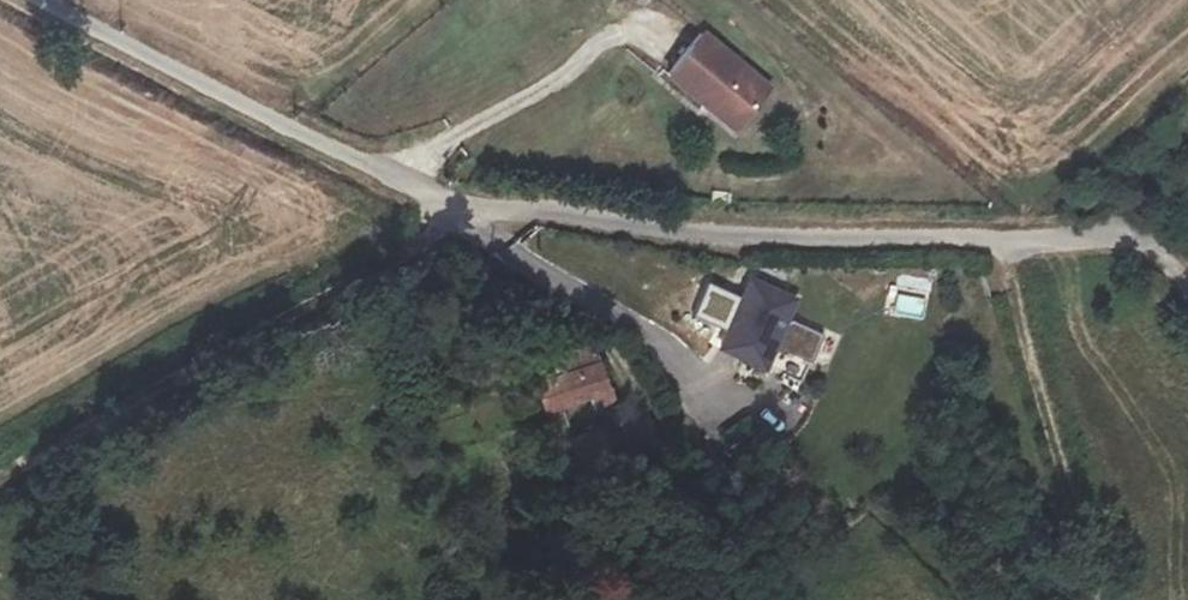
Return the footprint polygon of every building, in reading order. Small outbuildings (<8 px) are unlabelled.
[(752,88),(688,35),(652,74),(685,104),(692,97),(722,124),(752,88)] [(794,297),(749,278),(718,346),(764,365),(794,297)] [(921,319),(924,294),(891,290),(888,316),(921,319)] [(614,398),(591,336),(528,361),(541,408),(587,393),(592,406),(614,398)] [(811,388),(794,378),(779,402),(796,412),(811,388)] [(615,461),(601,427),(557,442),(570,477),(615,461)]
